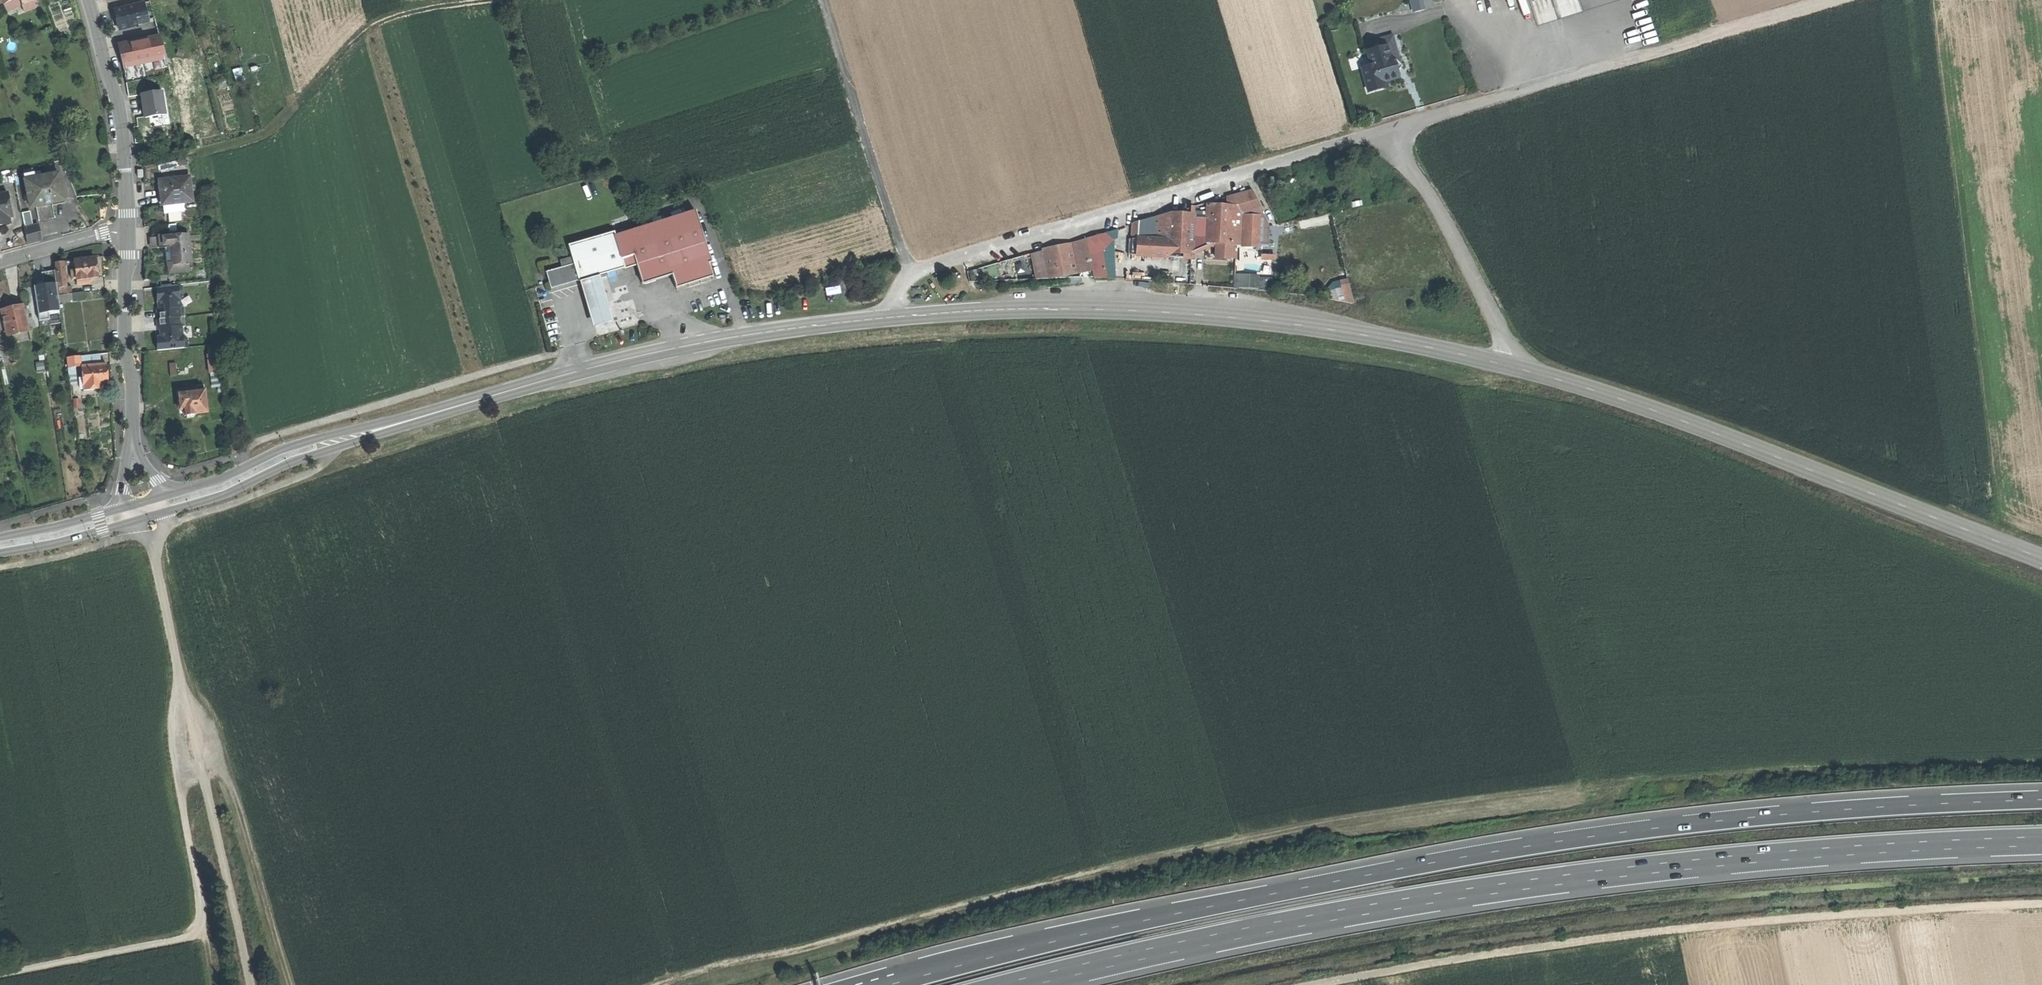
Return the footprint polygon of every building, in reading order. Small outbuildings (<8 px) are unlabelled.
[(4,5),(7,12),(22,6),(20,0),(16,0),(4,5)] [(22,6),(25,12),(36,8),(34,1),(37,0),(20,0),(22,6)] [(1425,9),(1424,0),(1409,0),(1410,11),(1425,9)] [(144,3),(114,11),(119,30),(149,23),(144,3)] [(158,31),(149,33),(150,39),(157,61),(166,59),(158,31)] [(1363,69),(1369,93),(1384,88),(1383,86),(1389,84),(1388,81),(1399,79),(1397,72),(1402,68),(1393,37),(1366,44),(1372,67),(1363,69)] [(150,39),(118,44),(121,56),(123,68),(157,61),(150,39)] [(162,92),(139,96),(143,118),(166,115),(162,92)] [(32,174),(23,177),(31,209),(64,201),(61,191),(62,191),(60,184),(57,174),(34,180),(32,174)] [(189,179),(159,181),(161,194),(162,205),(163,205),(183,203),(192,203),(189,179)] [(0,193),(0,217),(7,216),(11,215),(7,192),(0,193)] [(1236,202),(1241,213),(1254,207),(1250,192),(1233,197),(1236,202)] [(183,203),(163,205),(163,214),(184,212),(183,203)] [(1208,213),(1207,241),(1235,241),(1236,228),(1229,227),(1230,206),(1209,206),(1208,213)] [(1176,214),(1131,227),(1130,257),(1168,258),(1169,252),(1191,253),(1192,240),(1207,241),(1208,213),(1194,212),(1193,216),(1176,214)] [(612,232),(566,245),(572,264),(577,279),(578,280),(588,277),(598,273),(622,266),(623,267),(634,264),(640,284),(651,281),(671,274),(676,287),(710,276),(707,263),(709,262),(693,214),(636,230),(631,230),(613,236),(612,232)] [(0,217),(0,224),(2,223),(8,222),(7,216),(0,217)] [(38,225),(24,228),(28,244),(41,241),(38,225)] [(188,235),(151,240),(153,248),(164,247),(165,256),(167,266),(168,266),(168,267),(191,264),(188,235)] [(1041,251),(1031,254),(1037,279),(1066,277),(1067,275),(1077,273),(1074,253),(1071,243),(1042,247),(1041,251)] [(1288,245),(1262,245),(1262,258),(1288,258),(1288,245)] [(94,258),(73,262),(75,272),(76,280),(76,282),(89,280),(97,278),(96,269),(94,258)] [(63,263),(56,264),(59,288),(66,287),(63,268),(63,263)] [(191,264),(168,267),(169,275),(192,273),(191,264)] [(572,264),(545,273),(548,282),(549,287),(577,279),(572,264)] [(33,288),(39,322),(50,320),(49,313),(60,311),(55,271),(46,272),(41,273),(43,286),(33,288)] [(598,273),(588,277),(600,317),(601,321),(612,318),(611,314),(598,273)] [(156,280),(157,289),(175,287),(174,278),(156,280)] [(1326,289),(1327,300),(1343,298),(1344,305),(1352,304),(1349,278),(1339,279),(1340,288),(1326,289)] [(157,310),(158,320),(184,317),(185,317),(184,307),(180,308),(179,300),(182,296),(181,286),(175,287),(157,289),(157,302),(158,302),(159,307),(159,310),(157,310)] [(66,287),(59,288),(60,296),(69,295),(68,287),(66,287)] [(11,309),(1,311),(7,337),(18,334),(17,331),(27,329),(22,306),(11,309)] [(49,313),(50,320),(39,322),(39,327),(62,323),(60,311),(49,313)] [(185,327),(184,317),(158,320),(157,320),(158,330),(161,330),(161,334),(161,338),(157,338),(158,351),(187,348),(186,339),(182,335),(181,327),(185,327)] [(98,355),(90,356),(91,366),(100,366),(98,355)] [(218,355),(208,356),(210,375),(220,374),(218,355)] [(90,356),(68,358),(69,368),(81,366),(81,367),(91,366),(90,356)] [(106,365),(100,366),(91,366),(81,367),(82,378),(83,387),(83,391),(103,390),(103,386),(108,385),(107,377),(106,365)] [(204,386),(197,387),(198,392),(178,394),(179,402),(180,411),(184,411),(185,417),(187,417),(188,419),(194,419),(193,416),(196,416),(196,415),(207,414),(204,386)]
